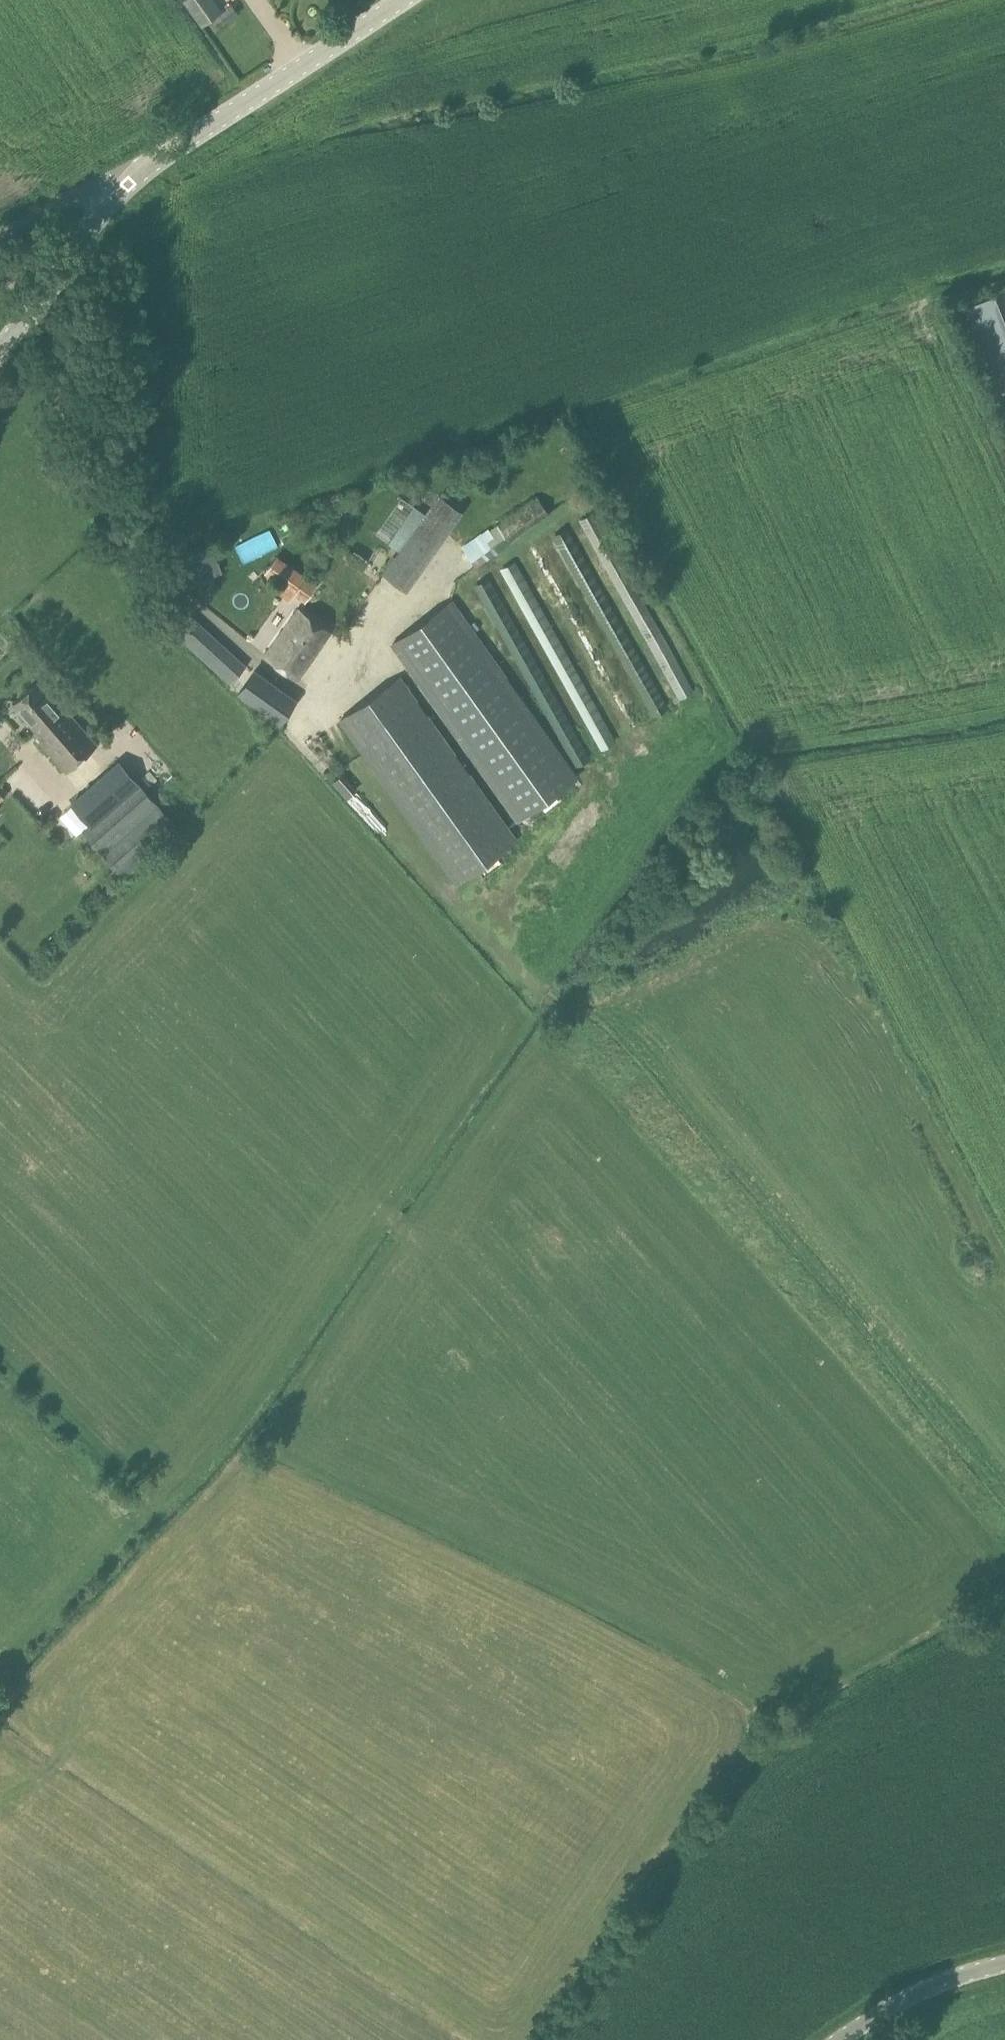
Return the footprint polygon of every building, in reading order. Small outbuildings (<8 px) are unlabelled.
[(200,28),(219,14),(225,23),(237,15),(230,6),(223,11),(215,0),(182,0),(181,1),(200,28)] [(968,337),(1003,436),(1004,435),(1004,324),(968,337)] [(398,550),(424,513),(402,498),(375,534),(398,550)] [(463,549),(475,566),(540,520),(528,503),(463,549)] [(693,692),(594,512),(579,520),(679,700),(693,692)] [(666,706),(567,529),(554,536),(652,713),(666,706)] [(173,555),(180,575),(217,561),(210,542),(173,555)] [(390,587),(405,557),(389,549),(375,579),(390,587)] [(290,602),(295,596),(305,603),(317,584),(278,556),(265,573),(278,582),(273,589),(290,602)] [(613,738),(515,562),(500,570),(598,746),(613,738)] [(589,756),(489,578),(474,586),(574,764),(589,756)] [(451,602),(393,643),(519,819),(576,778),(451,602)] [(299,609),(266,654),(298,677),(317,651),(316,651),(330,631),(299,609)] [(244,665),(210,634),(195,650),(229,681),(244,665)] [(254,671),(239,692),(280,721),(295,700),(254,671)] [(399,678),(341,719),(457,882),(515,841),(399,678)] [(34,733),(66,770),(96,744),(64,707),(62,709),(39,683),(14,705),(37,731),(34,733)] [(73,802),(90,825),(83,831),(122,876),(177,828),(119,761),(73,802)]
